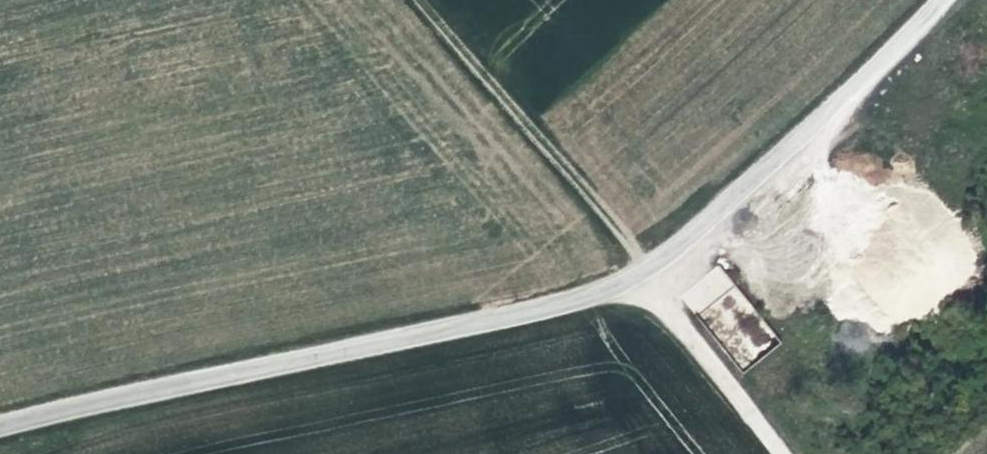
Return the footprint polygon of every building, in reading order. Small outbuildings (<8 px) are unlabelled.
[(719,268),(684,299),(697,314),(732,283),(719,268)]
